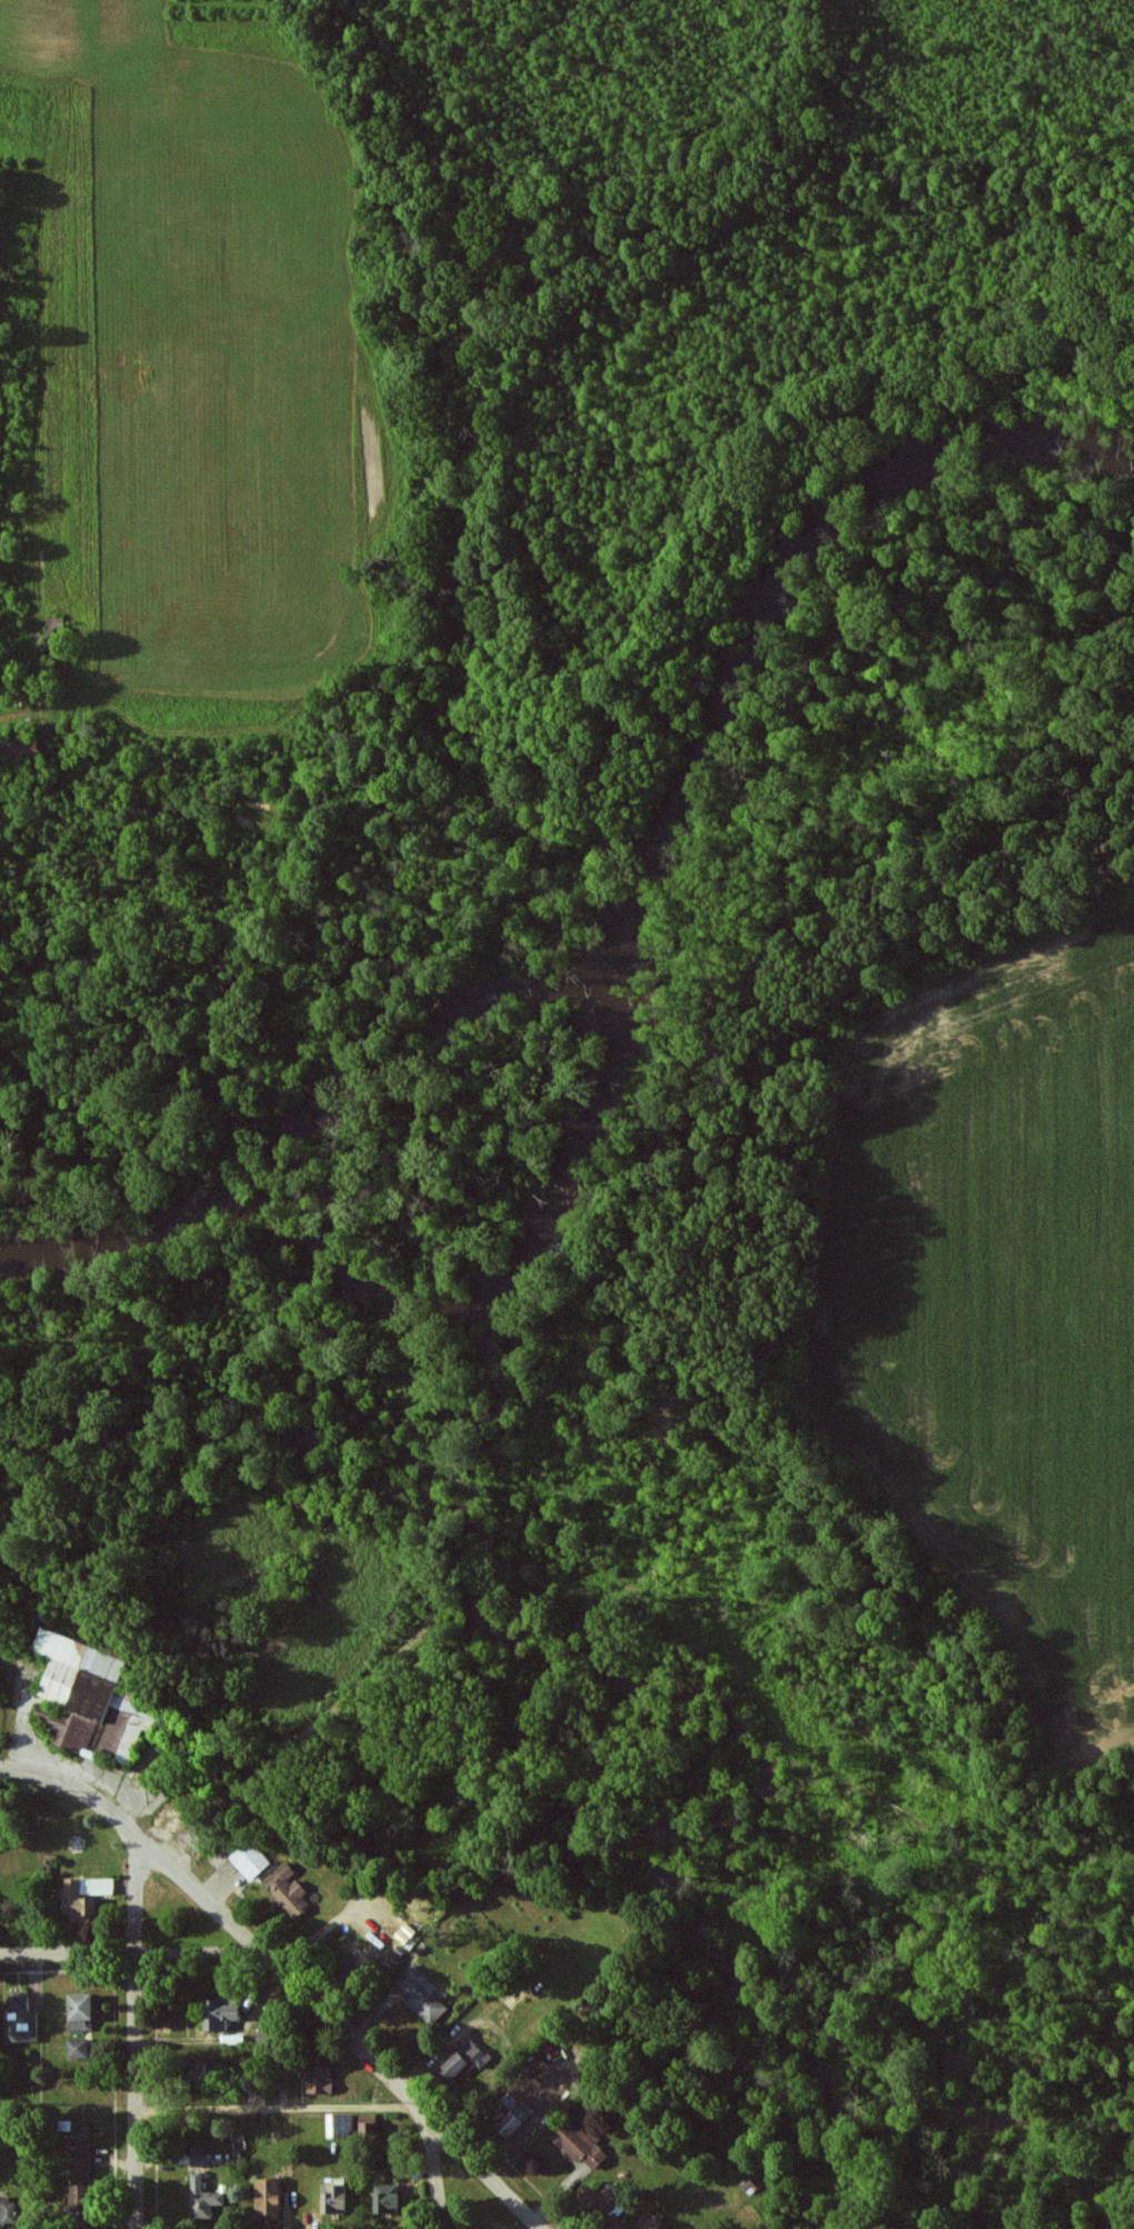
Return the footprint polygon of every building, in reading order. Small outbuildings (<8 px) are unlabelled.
[(61,616),(47,617),(47,629),(61,629),(61,616)] [(130,1659),(42,1628),(35,1651),(54,1658),(41,1695),(69,1704),(66,1712),(40,1703),(35,1718),(50,1723),(47,1731),(57,1735),(54,1743),(84,1754),(86,1748),(131,1763),(143,1729),(153,1732),(159,1713),(117,1698),(130,1659)] [(181,1834),(199,1852),(217,1835),(199,1816),(181,1834)] [(271,1866),(255,1839),(231,1853),(247,1881),(271,1866)] [(293,1877),(298,1872),(288,1861),(263,1883),(297,1920),(312,1906),(304,1897),(308,1893),(293,1877)] [(81,1879),(67,1878),(65,1922),(95,1922),(95,1897),(81,1897),(81,1879)] [(440,1988),(415,1963),(396,1982),(410,1995),(405,2000),(431,2026),(450,2007),(435,1993),(440,1988)] [(38,2012),(30,2012),(30,1990),(10,1990),(10,2016),(6,2016),(6,2042),(39,2041),(38,2012)] [(71,2031),(95,2030),(94,1994),(70,1995),(71,2031)] [(242,1999),(207,1998),(206,2030),(229,2031),(229,2021),(241,2021),(242,1999)] [(68,2039),(68,2058),(89,2057),(89,2038),(68,2039)] [(451,2082),(467,2067),(471,2071),(488,2054),(472,2038),(439,2070),(451,2082)] [(308,2093),(333,2094),(334,2067),(309,2066),(308,2093)] [(508,2139),(532,2116),(520,2104),(496,2126),(508,2139)] [(329,2138),(355,2137),(355,2114),(329,2114),(329,2138)] [(361,2137),(378,2137),(378,2114),(361,2114),(361,2137)] [(611,2155),(597,2142),(571,2118),(553,2139),(580,2164),(584,2160),(596,2171),(611,2155)] [(72,2172),(92,2172),(93,2151),(72,2150),(72,2172)] [(210,2154),(192,2154),(192,2167),(210,2166),(210,2154)] [(191,2172),(192,2219),(213,2219),(213,2206),(226,2205),(225,2192),(204,2193),(203,2172),(191,2172)] [(283,2179),(258,2178),(258,2219),(283,2219),(283,2179)] [(75,2219),(92,2219),(93,2185),(72,2184),(72,2206),(75,2207),(75,2219)] [(323,2185),(323,2214),(348,2214),(348,2184),(323,2185)] [(622,2203),(604,2184),(591,2196),(609,2215),(622,2203)] [(399,2185),(376,2185),(376,2214),(389,2214),(389,2208),(399,2208),(399,2185)] [(18,2225),(18,2196),(0,2196),(0,2225),(18,2225)] [(637,2228),(660,2228),(665,2224),(650,2210),(634,2226),(637,2228)]
